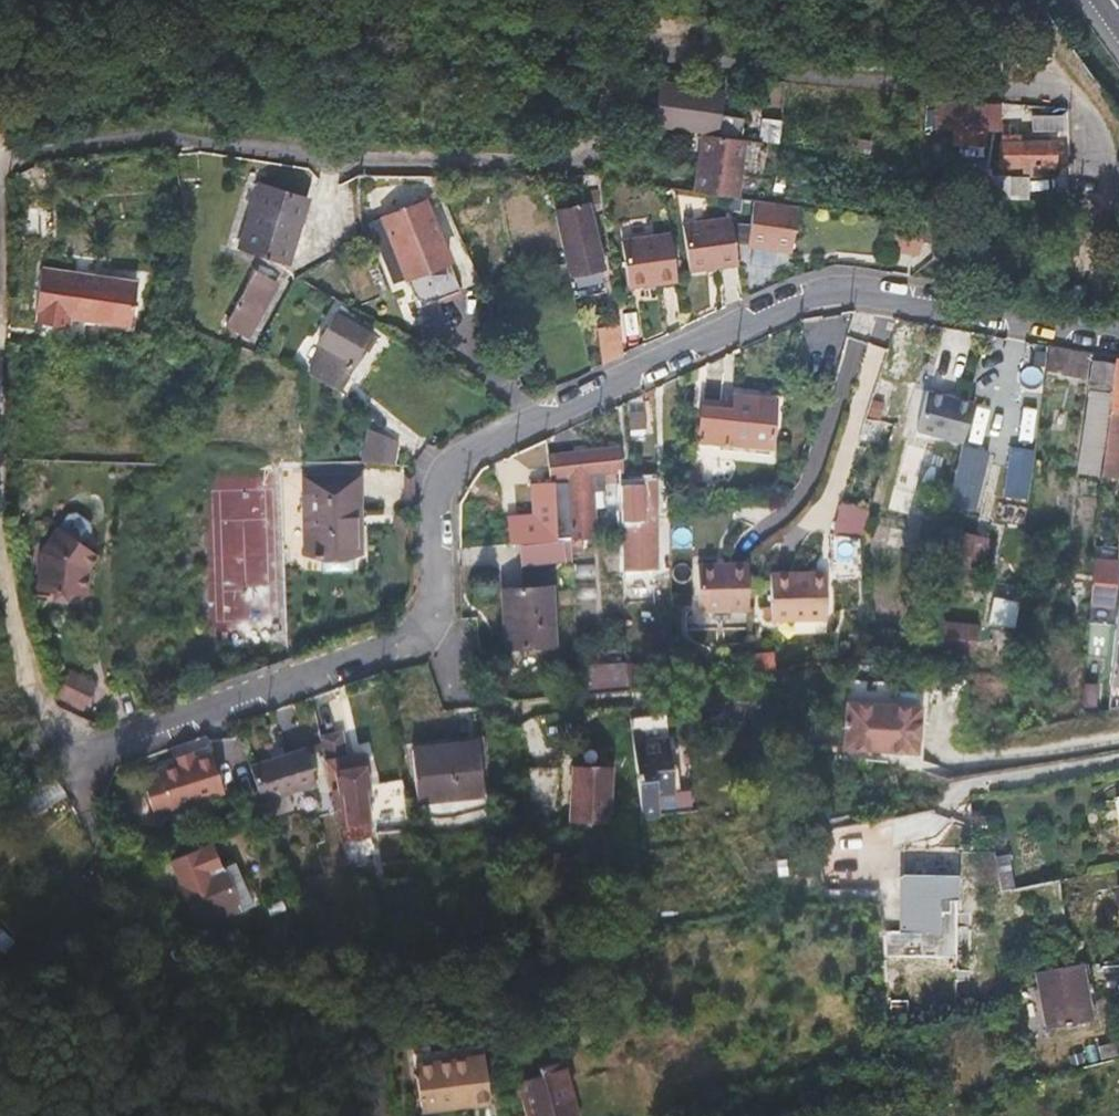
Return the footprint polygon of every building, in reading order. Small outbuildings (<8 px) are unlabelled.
[(708,134),(741,140),(744,126),(723,122),(726,106),(698,102),(700,89),(665,83),(658,126),(703,133),(708,134)] [(1008,107),(946,108),(947,129),(965,129),(964,146),(990,146),(990,129),(1008,129),(1008,107)] [(755,117),(754,140),(777,140),(778,118),(755,117)] [(703,161),(708,134),(703,133),(699,161),(703,161)] [(741,140),(708,134),(703,161),(699,161),(692,199),(739,207),(750,141),(741,140)] [(1005,150),(1005,174),(1060,173),(1060,149),(1005,150)] [(997,174),(962,174),(960,195),(998,195),(997,174)] [(242,244),(288,260),(307,201),(261,185),(242,244)] [(387,214),(421,306),(464,292),(431,198),(387,214)] [(17,203),(17,237),(51,236),(51,203),(17,203)] [(573,272),(600,266),(587,203),(559,209),(573,272)] [(1094,203),(1003,208),(1004,233),(1050,230),(1049,223),(1095,220),(1094,203)] [(807,218),(761,210),(753,256),(797,264),(807,218)] [(692,279),(742,274),(738,229),(688,234),(692,279)] [(919,268),(923,238),(897,234),(892,264),(919,268)] [(936,240),(934,249),(952,251),(954,242),(936,240)] [(625,247),(629,292),(680,287),(675,242),(625,247)] [(958,281),(961,266),(938,262),(936,278),(958,281)] [(135,275),(43,263),(39,299),(43,299),(40,316),(74,320),(75,312),(129,319),(135,275)] [(257,271),(227,324),(239,331),(243,323),(251,328),(277,283),(257,271)] [(339,385),(340,393),(371,335),(336,316),(321,344),(311,339),(297,362),(339,385)] [(243,323),(239,331),(247,336),(251,328),(243,323)] [(615,324),(593,330),(601,362),(623,356),(615,324)] [(1043,374),(1084,378),(1087,350),(1046,346),(1043,374)] [(1118,413),(1118,362),(1114,361),(1108,412),(1118,413)] [(920,390),(913,435),(965,442),(971,397),(920,390)] [(1019,394),(1015,432),(1035,434),(1039,396),(1019,394)] [(696,410),(695,443),(765,448),(769,401),(731,397),(730,412),(696,410)] [(624,401),(627,433),(644,432),(642,400),(624,401)] [(1108,412),(1104,452),(1118,454),(1118,413),(1108,412)] [(1081,474),(1098,476),(1103,422),(1092,421),(1088,451),(1084,450),(1081,474)] [(998,498),(1025,503),(1035,450),(1009,444),(998,498)] [(956,449),(941,503),(968,510),(982,456),(956,449)] [(542,455),(543,474),(562,473),(563,492),(565,527),(591,525),(588,482),(600,481),(599,471),(614,470),(613,450),(542,455)] [(364,460),(310,458),(310,549),(326,549),(356,549),(364,549),(364,460)] [(563,492),(562,473),(543,474),(544,480),(544,493),(563,492)] [(620,485),(615,485),(616,546),(630,545),(630,553),(650,552),(649,531),(644,532),(643,476),(620,477),(620,485)] [(502,542),(546,540),(544,493),(544,480),(523,481),(525,513),(501,515),(502,542)] [(565,527),(563,492),(544,493),(546,540),(566,538),(565,527)] [(838,499),(832,530),(863,537),(870,505),(838,499)] [(87,523),(74,534),(91,555),(104,545),(105,537),(94,524),(87,523)] [(946,526),(936,576),(975,584),(986,534),(946,526)] [(49,550),(33,586),(76,607),(88,581),(102,570),(91,555),(74,534),(73,532),(49,550)] [(356,549),(326,549),(326,565),(357,565),(356,549)] [(1092,558),(1088,603),(1110,606),(1114,561),(1092,558)] [(694,566),(694,614),(743,614),(742,566),(694,566)] [(803,585),(803,576),(767,576),(767,624),(823,624),(822,585),(803,585)] [(803,585),(822,585),(822,576),(803,576),(803,585)] [(1107,685),(1118,686),(1118,585),(1107,685)] [(498,590),(501,646),(548,644),(546,588),(498,590)] [(977,625),(934,624),(934,655),(976,656),(977,625)] [(620,691),(666,687),(667,671),(667,665),(619,666),(620,691)] [(925,684),(844,676),(842,698),(916,705),(911,752),(910,764),(916,765),(925,684)] [(1082,681),(1082,705),(1097,705),(1097,682),(1082,681)] [(95,694),(70,683),(61,703),(86,714),(95,694)] [(911,752),(916,705),(842,698),(837,744),(911,752)] [(633,729),(631,716),(624,717),(640,814),(656,811),(652,788),(672,784),(662,712),(653,713),(655,726),(633,729)] [(653,713),(631,716),(633,729),(655,726),(653,713)] [(320,740),(328,771),(347,767),(338,735),(320,740)] [(242,766),(257,800),(312,776),(297,742),(242,766)] [(475,742),(410,751),(417,802),(483,793),(475,742)] [(150,786),(139,792),(151,821),(219,793),(203,753),(186,760),(169,767),(151,773),(152,775),(154,781),(150,786)] [(166,759),(169,767),(186,760),(183,753),(166,759)] [(328,771),(341,823),(367,816),(358,781),(362,781),(357,764),(347,767),(328,771)] [(567,822),(607,822),(607,768),(567,768),(567,822)] [(150,786),(154,781),(152,775),(135,783),(139,792),(150,786)] [(23,798),(34,813),(60,794),(49,780),(23,798)] [(377,816),(401,811),(395,780),(371,784),(377,816)] [(372,833),(367,816),(341,823),(346,839),(372,833)] [(494,816),(462,818),(464,834),(482,833),(484,848),(498,847),(494,816)] [(171,855),(181,881),(221,862),(212,839),(171,855)] [(1010,855),(998,857),(1004,890),(1015,888),(1010,855)] [(236,856),(221,862),(239,906),(253,900),(236,856)] [(221,862),(181,881),(199,923),(239,906),(221,862)] [(949,925),(948,898),(959,898),(959,878),(903,879),(904,932),(940,932),(940,926),(949,925)] [(1037,930),(1065,924),(1057,881),(1029,886),(1037,930)] [(13,940),(0,927),(0,953),(13,940)] [(951,987),(952,954),(899,953),(898,985),(951,987)] [(1053,1027),(1097,1018),(1086,962),(1043,970),(1053,1027)] [(561,1052),(537,1057),(540,1068),(518,1073),(529,1115),(576,1115),(561,1052)] [(410,1079),(421,1112),(472,1096),(476,1108),(491,1103),(478,1060),(462,1065),(461,1063),(410,1079)] [(476,1108),(472,1096),(421,1112),(423,1115),(451,1115),(476,1108)]
